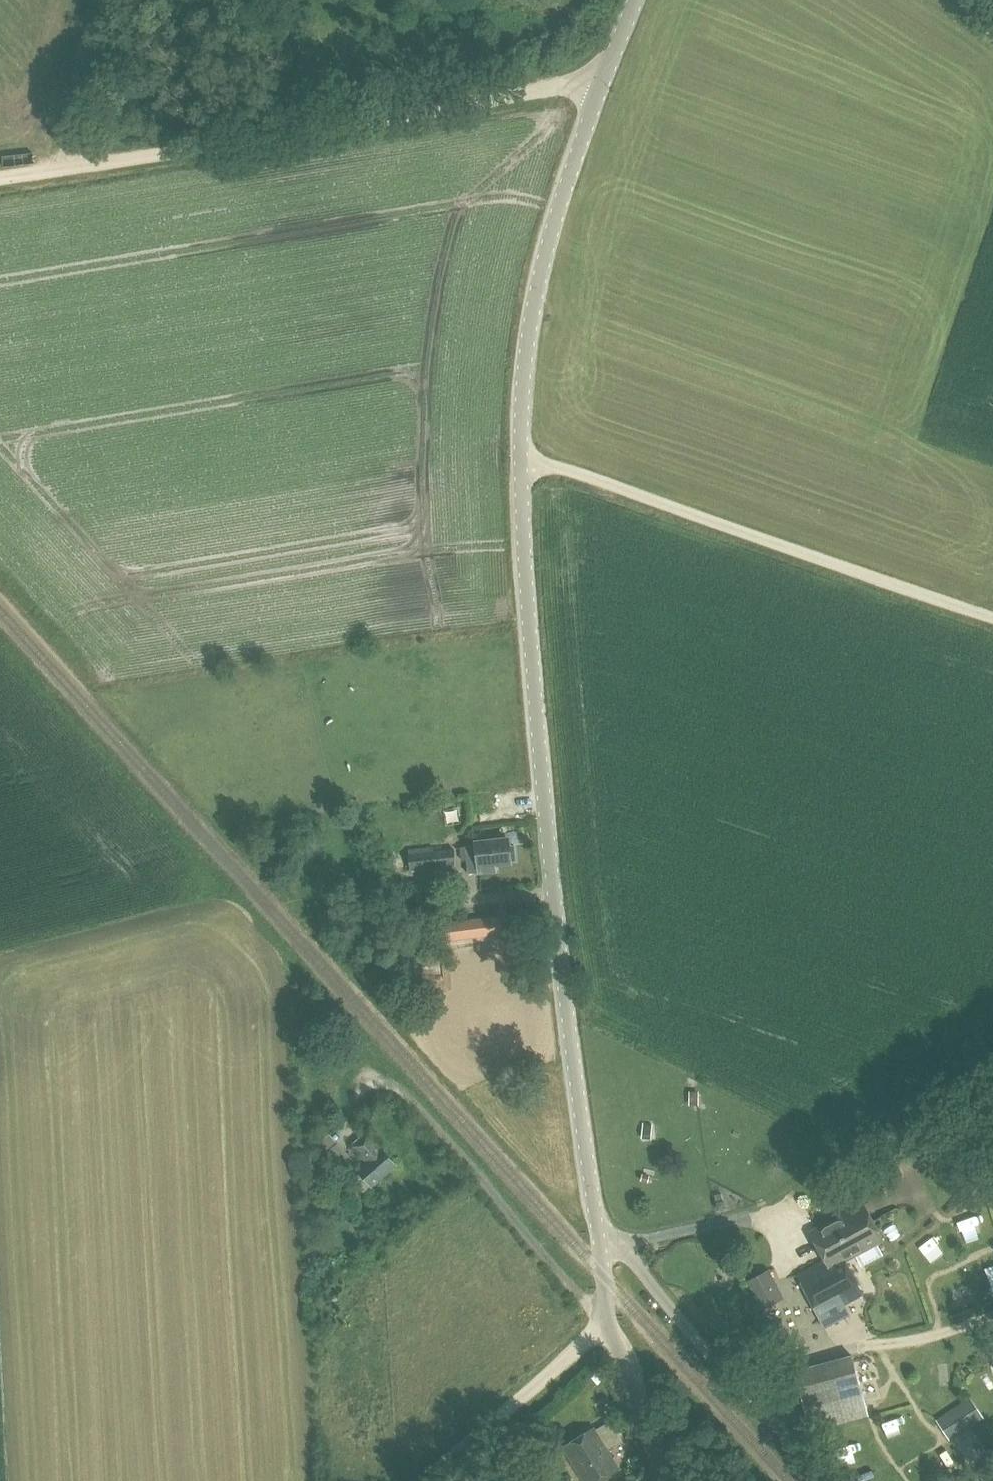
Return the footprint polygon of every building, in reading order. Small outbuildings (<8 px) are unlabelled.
[(992,21),(992,8),(985,4),(979,16),(992,21)] [(475,841),(476,844),(460,846),(462,860),(466,859),(468,872),(478,871),(479,872),(494,870),(493,864),(510,862),(507,838),(475,841)] [(407,848),(408,853),(410,869),(456,864),(454,847),(434,850),(433,845),(407,848)] [(442,924),(445,944),(503,935),(500,916),(442,924)] [(357,1168),(358,1169),(350,1176),(364,1190),(371,1184),(372,1185),(395,1164),(380,1147),(381,1146),(367,1131),(350,1147),(363,1162),(357,1168)] [(314,1145),(339,1173),(355,1160),(330,1132),(314,1145)] [(817,1228),(832,1255),(836,1262),(844,1258),(876,1241),(859,1210),(845,1218),(843,1214),(817,1228)] [(836,1262),(832,1255),(796,1274),(825,1326),(849,1313),(844,1304),(863,1293),(844,1258),(836,1262)] [(761,1309),(784,1297),(769,1268),(745,1280),(761,1309)] [(981,1295),(984,1284),(968,1279),(965,1290),(981,1295)] [(852,1353),(793,1369),(810,1431),(869,1415),(852,1353)] [(969,1395),(935,1418),(950,1440),(985,1417),(969,1395)] [(563,1445),(585,1480),(599,1480),(619,1468),(594,1427),(563,1445)]
